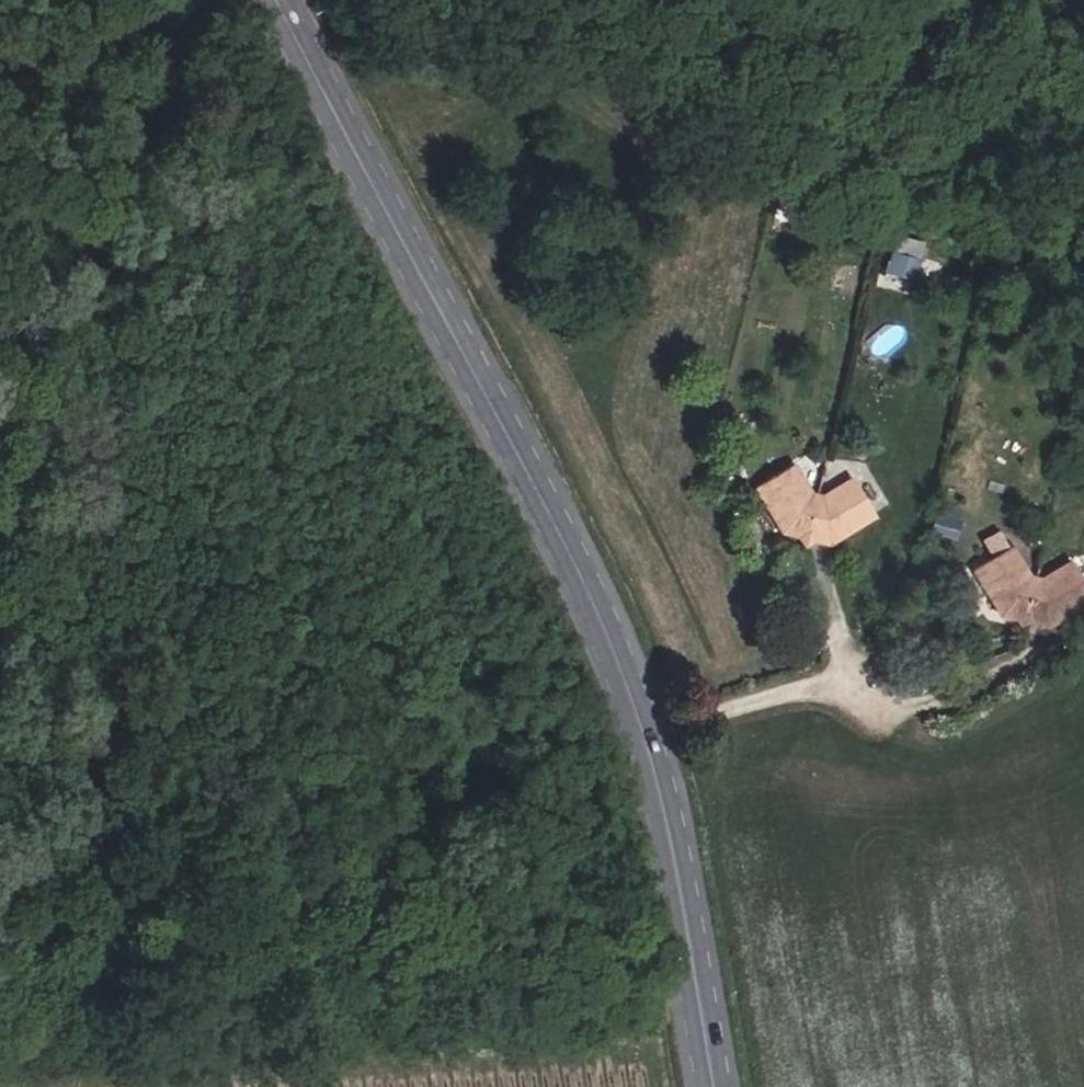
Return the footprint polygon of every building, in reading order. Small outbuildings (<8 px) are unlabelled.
[(888,274),(917,278),(924,239),(894,234),(888,274)] [(828,543),(874,515),(851,479),(821,498),(809,495),(790,465),(754,488),(781,532),(795,535),(814,540),(828,543)] [(802,548),(814,540),(795,535),(802,548)] [(1069,562),(1039,581),(1027,578),(1009,548),(972,570),(1000,614),(1013,618),(1032,622),(1046,626),(1083,603),(1083,587),(1069,562)] [(1020,630),(1032,622),(1013,618),(1020,630)]
